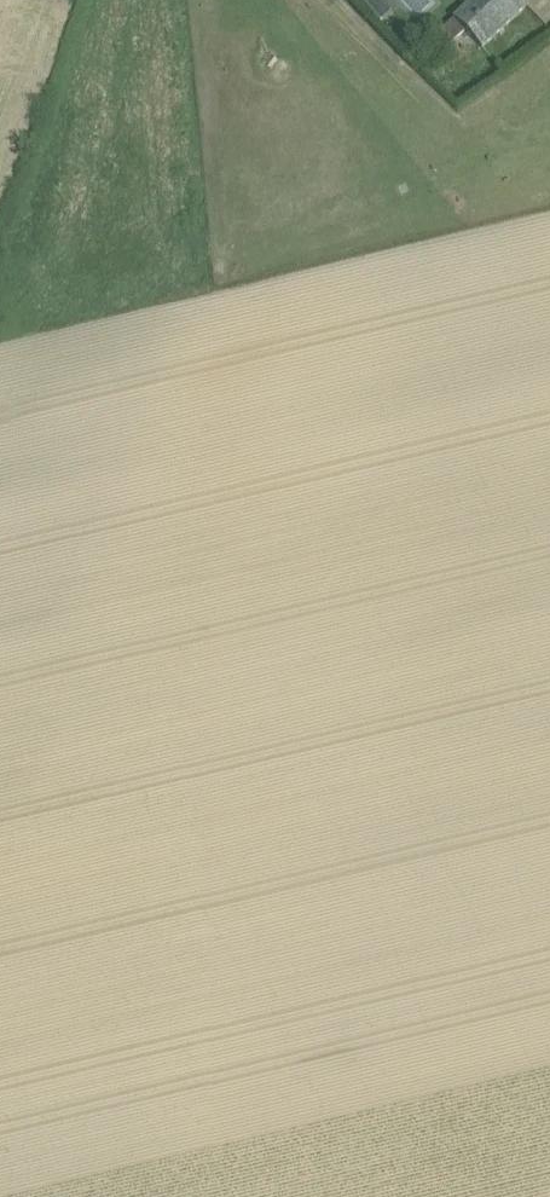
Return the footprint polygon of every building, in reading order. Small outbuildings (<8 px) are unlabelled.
[(483,48),(530,4),(526,0),(475,0),(455,19),(483,48)] [(455,19),(441,33),(452,44),(466,31),(455,19)]
